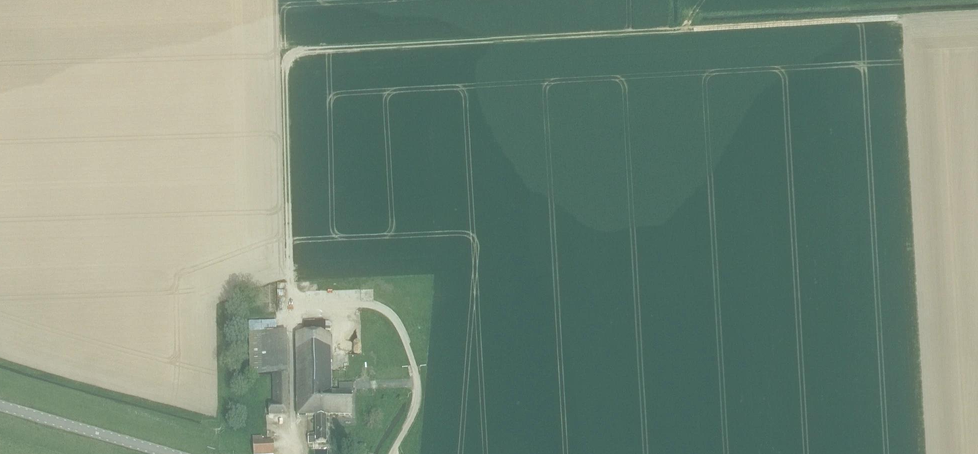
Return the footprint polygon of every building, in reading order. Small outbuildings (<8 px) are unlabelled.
[(276,322),(249,323),(250,375),(273,374),(274,403),(269,403),(269,415),(288,415),(286,331),(276,332),(276,322)] [(305,323),(304,334),(296,334),(298,415),(315,415),(316,435),(308,435),(308,443),(316,443),(326,443),(326,416),(351,416),(351,393),(349,393),(349,390),(353,390),(353,385),(339,385),(339,393),(331,393),(330,329),(325,330),(325,322),(305,323)] [(273,441),(262,441),(262,437),(253,438),(254,453),(273,453),(273,441)]
